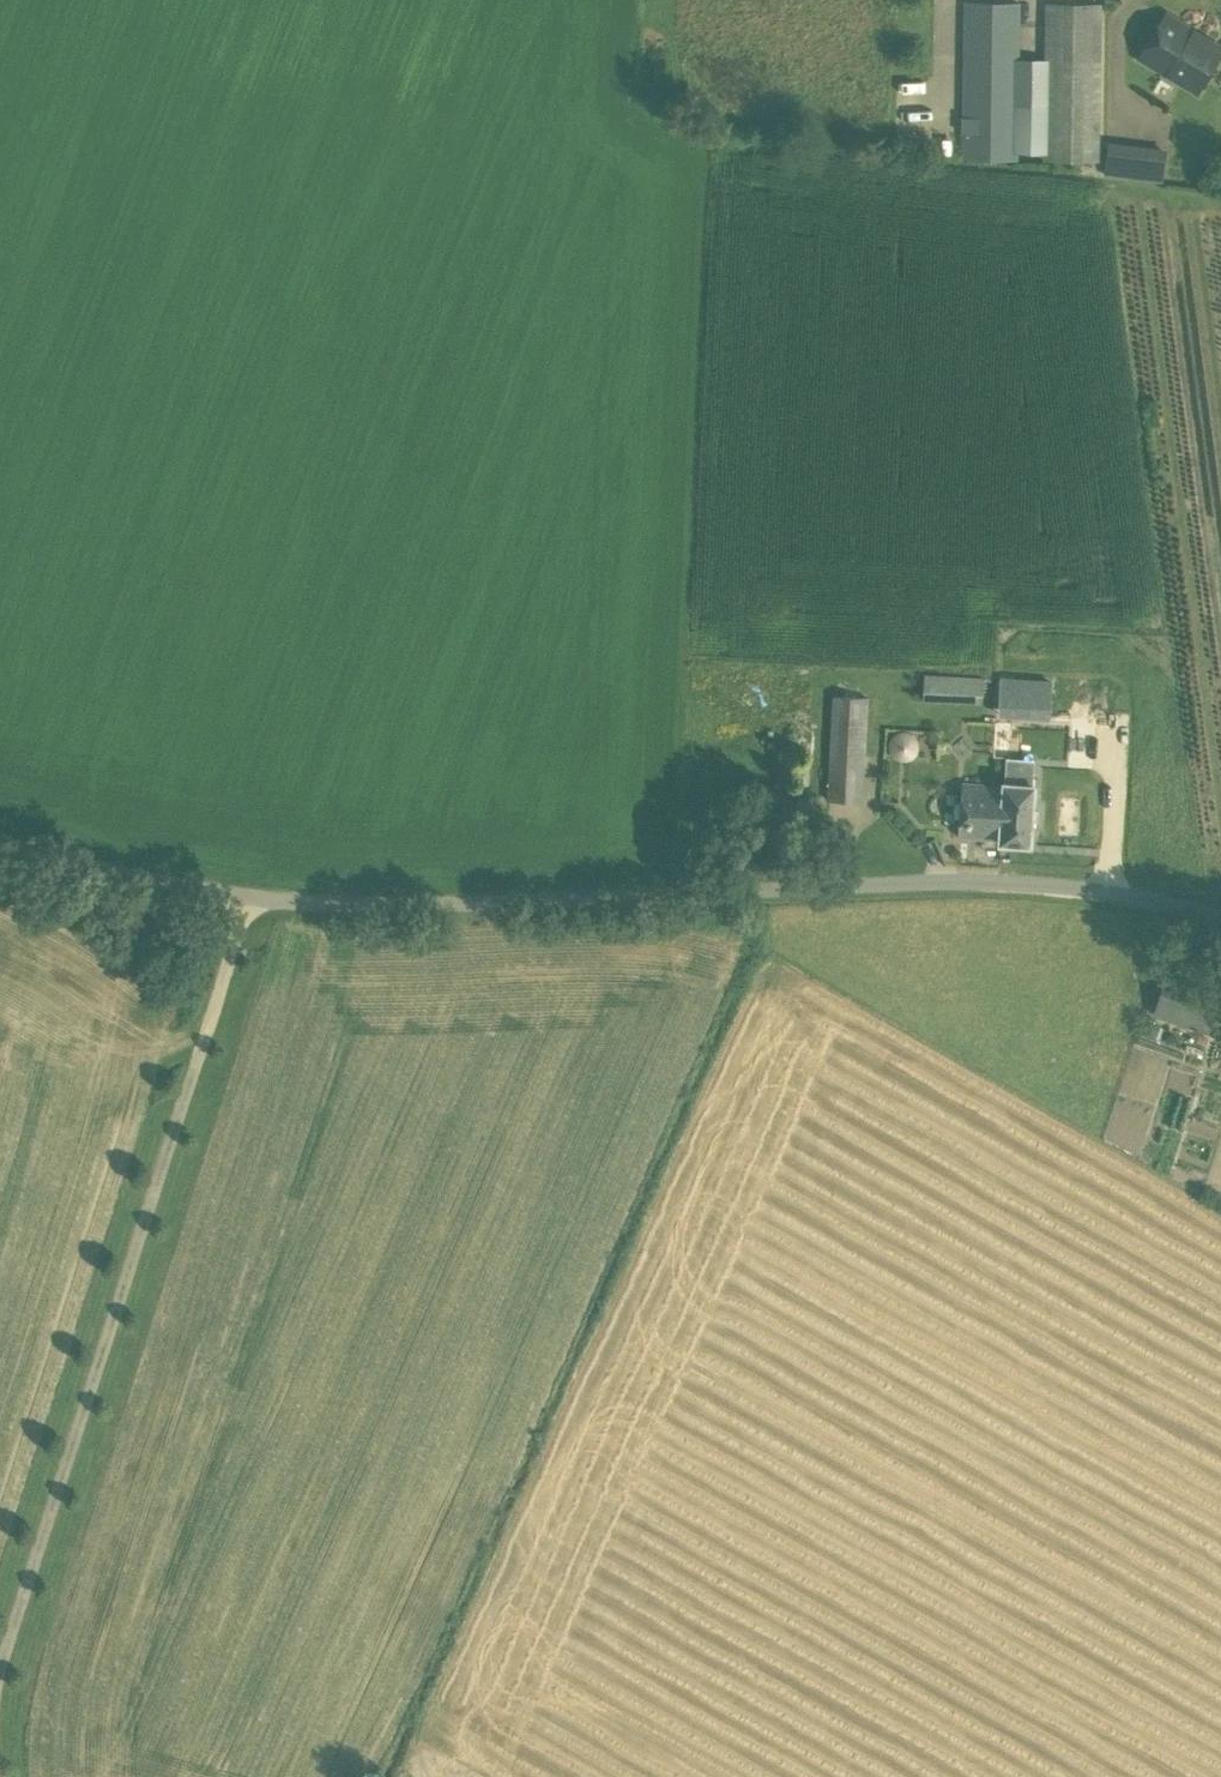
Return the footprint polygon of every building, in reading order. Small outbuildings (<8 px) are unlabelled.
[(1017,160),(1019,2),(965,2),(963,159),(1017,160)] [(1100,160),(1102,3),(1046,2),(1044,160),(1100,160)] [(1220,53),(1220,47),(1168,13),(1138,60),(1194,95),(1220,53)] [(1162,183),(1166,148),(1108,141),(1104,176),(1162,183)] [(982,704),(984,677),(924,674),(923,701),(982,704)] [(1013,677),(1012,706),(1040,707),(1040,712),(1059,712),(1061,679),(1013,677)] [(863,802),(868,697),(832,695),(827,800),(863,802)] [(961,783),(958,836),(1000,839),(1001,839),(1000,842),(1027,844),(1031,787),(1004,785),(1004,786),(961,783)] [(1208,1033),(1220,995),(1166,976),(1153,1015),(1208,1033)] [(1166,1042),(1169,1030),(1152,1025),(1149,1036),(1166,1042)]
